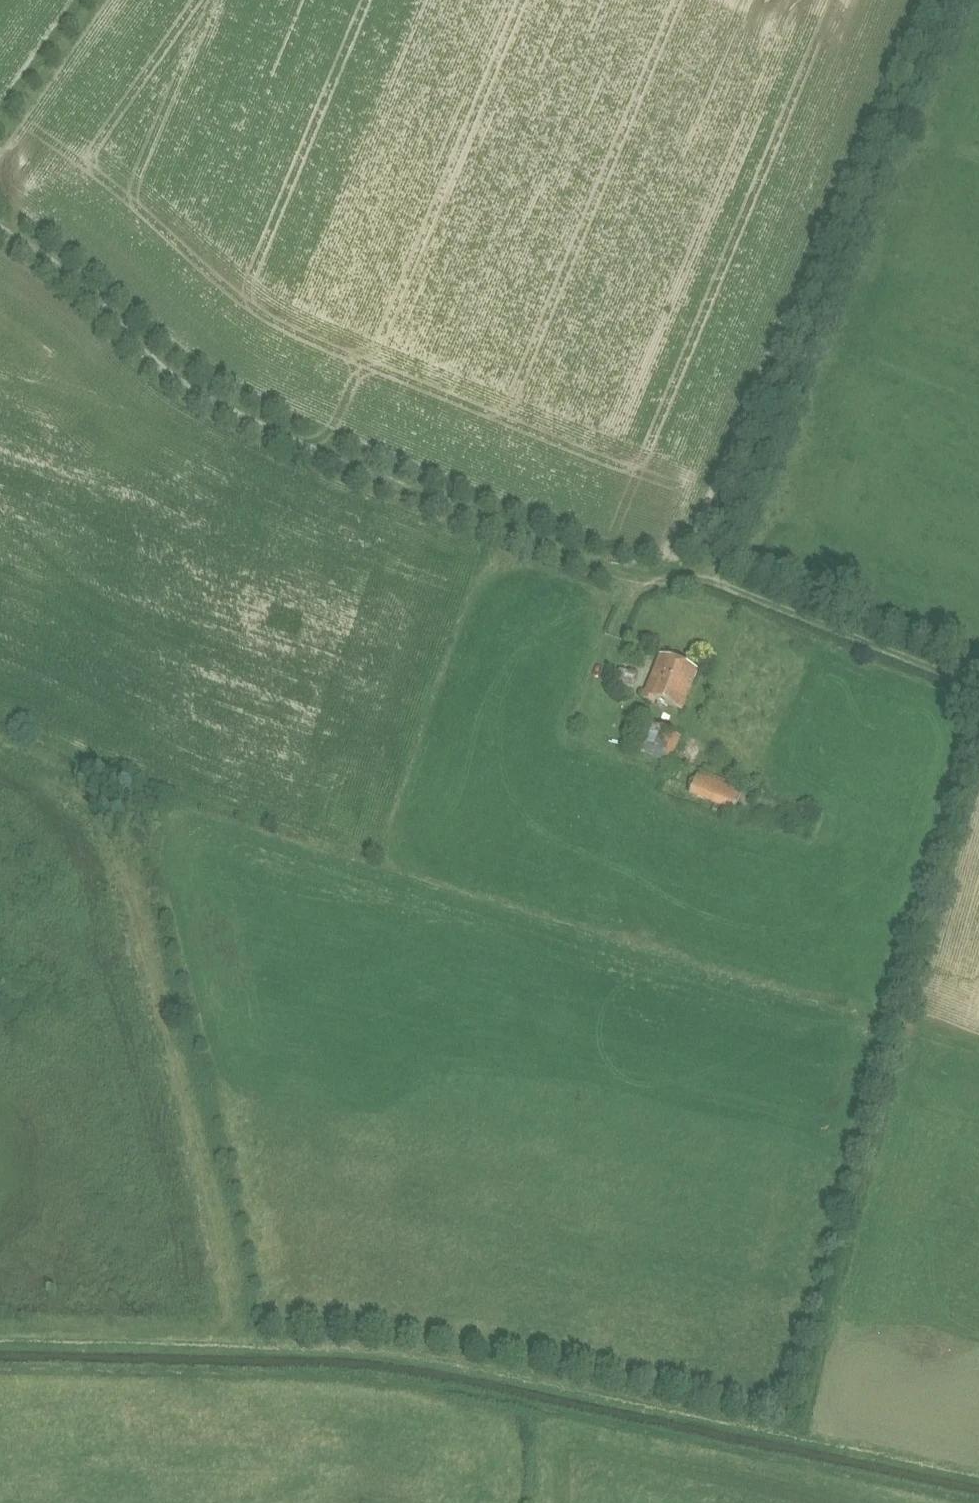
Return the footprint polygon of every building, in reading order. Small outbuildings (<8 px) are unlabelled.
[(660,654),(642,698),(654,703),(656,699),(681,710),(698,669),(660,654)] [(635,674),(620,669),(614,686),(630,691),(635,674)] [(644,722),(633,749),(669,764),(680,737),(644,722)] [(741,790),(696,773),(689,791),(734,808),(741,790)]
